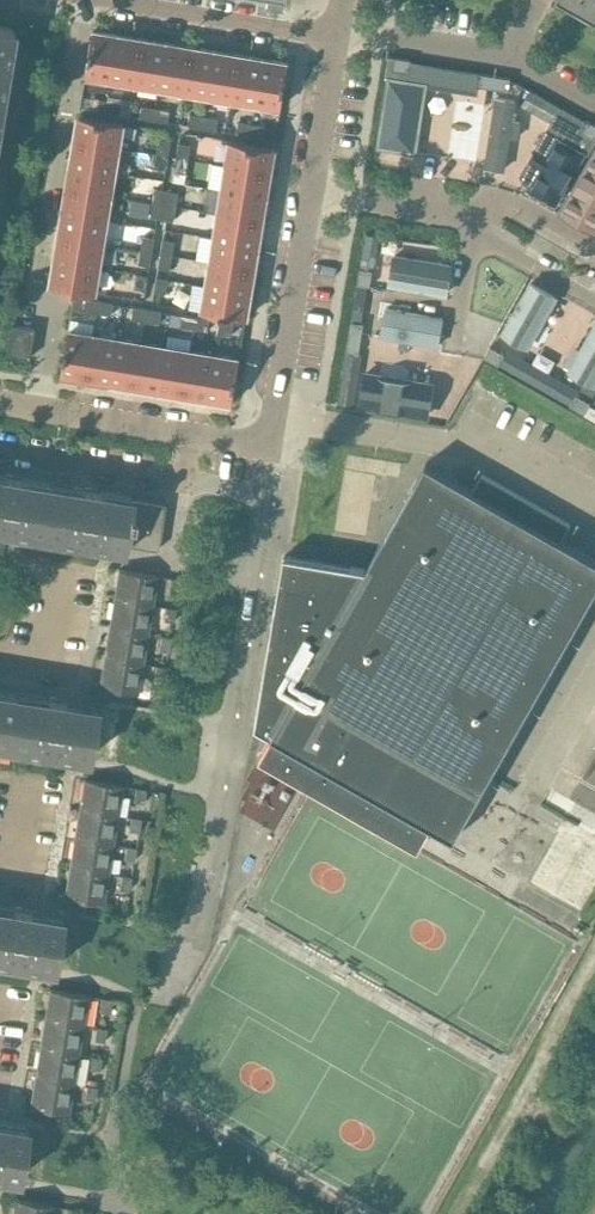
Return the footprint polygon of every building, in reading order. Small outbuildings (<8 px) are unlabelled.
[(577,8),(582,0),(563,0),(577,8)] [(577,8),(594,18),(594,0),(582,0),(577,8)] [(12,27),(0,25),(0,97),(12,27)] [(118,34),(93,30),(86,73),(111,77),(118,34)] [(142,38),(118,34),(111,77),(135,81),(142,38)] [(166,42),(142,38),(135,81),(159,85),(166,42)] [(190,45),(166,42),(159,85),(183,89),(190,45)] [(214,49),(190,45),(183,89),(207,93),(214,49)] [(238,53),(214,49),(207,93),(231,97),(238,53)] [(262,57),(238,53),(231,97),(255,101),(262,57)] [(393,69),(398,70),(409,72),(411,62),(411,59),(395,57),(393,69)] [(262,59),(255,102),(281,107),(288,63),(262,59)] [(477,92),(478,85),(477,85),(479,73),(411,62),(409,72),(398,70),(397,79),(426,84),(477,92)] [(479,73),(477,85),(478,85),(492,88),(494,75),(479,73)] [(510,80),(511,78),(494,75),(492,88),(493,88),(509,90),(510,80)] [(397,79),(388,78),(378,146),(415,152),(426,84),(397,79)] [(530,90),(522,105),(549,120),(557,106),(530,90)] [(515,99),(496,96),(485,166),(504,169),(509,136),(517,137),(520,121),(512,120),(515,99)] [(106,112),(108,100),(94,98),(92,109),(106,112)] [(122,102),(108,100),(106,112),(120,114),(122,102)] [(154,120),(156,108),(142,106),(140,117),(154,120)] [(478,112),(443,106),(432,162),(467,168),(478,112)] [(557,106),(549,120),(579,137),(587,122),(557,106)] [(170,110),(156,108),(154,120),(168,122),(170,110)] [(202,128),(204,116),(190,113),(188,125),(202,128)] [(123,121),(79,114),(75,139),(119,146),(123,121)] [(218,118),(204,116),(202,128),(216,130),(218,118)] [(250,136),(252,124),(238,121),(236,133),(250,136)] [(583,132),(594,139),(594,124),(589,121),(588,123),(583,132)] [(266,126),(252,124),(250,136),(264,138),(266,126)] [(556,137),(546,154),(536,148),(530,161),(539,167),(530,184),(531,189),(552,200),(557,199),(584,152),(556,137)] [(274,145),(230,138),(226,163),(270,170),(274,145)] [(119,146),(75,139),(72,163),(115,170),(119,146)] [(159,140),(157,154),(168,156),(171,141),(159,140)] [(179,143),(177,157),(189,159),(191,145),(179,143)] [(562,211),(594,230),(594,152),(562,211)] [(166,170),(168,156),(157,154),(154,168),(166,170)] [(186,173),(189,159),(177,157),(175,171),(186,173)] [(115,170),(72,163),(68,188),(111,195),(115,170)] [(270,170),(226,163),(222,188),(266,195),(270,170)] [(111,195),(68,188),(64,211),(107,218),(111,195)] [(165,204),(167,190),(155,188),(153,203),(165,204)] [(266,195),(222,188),(218,212),(262,219),(266,195)] [(179,192),(167,190),(165,204),(176,206),(179,192)] [(162,219),(165,204),(153,203),(151,217),(162,219)] [(174,220),(176,206),(165,204),(162,219),(174,220)] [(107,218),(64,211),(60,235),(104,242),(107,218)] [(262,219),(218,212),(215,236),(258,243),(262,219)] [(366,234),(361,267),(373,269),(378,236),(366,234)] [(104,242),(60,235),(56,259),(100,266),(104,242)] [(143,235),(141,250),(153,252),(155,237),(143,235)] [(258,243),(215,236),(211,260),(254,267),(258,243)] [(163,239),(161,253),(173,255),(175,241),(163,239)] [(150,266),(153,252),(141,250),(138,264),(150,266)] [(170,269),(173,255),(161,253),(159,267),(170,269)] [(451,265),(394,256),(390,284),(446,293),(451,265)] [(55,260),(51,286),(95,293),(99,267),(55,260)] [(254,267),(211,260),(207,284),(251,291),(254,267)] [(357,284),(370,286),(373,269),(360,267),(357,284)] [(148,275),(137,274),(134,288),(146,290),(148,275)] [(169,279),(157,277),(155,291),(166,293),(169,279)] [(503,333),(528,347),(556,297),(531,283),(503,333)] [(207,285),(203,311),(246,318),(251,292),(207,285)] [(97,313),(99,301),(85,299),(83,310),(97,313)] [(113,303),(99,301),(97,313),(111,315),(113,303)] [(146,321),(148,309),(134,307),(132,318),(146,321)] [(354,307),(352,320),(362,322),(364,308),(354,307)] [(386,308),(381,336),(438,346),(443,317),(386,308)] [(162,312),(148,309),(146,321),(160,323),(162,312)] [(194,329),(196,317),(181,315),(179,326),(194,329)] [(210,319),(196,317),(194,329),(208,331),(210,319)] [(234,323),(220,321),(218,333),(232,335),(234,323)] [(351,321),(348,336),(361,338),(361,339),(364,323),(352,321),(351,321)] [(35,327),(11,324),(6,353),(30,356),(35,327)] [(569,371),(594,385),(594,383),(594,324),(569,371)] [(68,330),(61,374),(86,378),(93,334),(68,330)] [(93,334),(86,378),(110,382),(117,338),(93,334)] [(348,336),(346,352),(347,352),(359,354),(361,339),(361,338),(348,336)] [(117,338),(110,382),(134,386),(141,342),(117,338)] [(141,342),(134,386),(158,390),(165,346),(141,342)] [(165,346),(158,390),(182,394),(189,350),(165,346)] [(490,346),(484,357),(498,365),(505,354),(490,346)] [(507,349),(505,354),(498,365),(534,385),(543,370),(507,349)] [(189,350),(182,394),(206,398),(213,354),(189,350)] [(361,355),(359,354),(347,352),(339,402),(353,404),(361,355)] [(213,354),(206,398),(232,402),(239,358),(213,354)] [(543,370),(534,385),(570,405),(576,394),(578,390),(543,370)] [(427,415),(432,384),(366,373),(361,404),(427,415)] [(590,402),(576,394),(570,405),(584,414),(590,402)] [(430,826),(438,830),(453,838),(462,823),(462,824),(594,590),(594,559),(562,541),(571,524),(570,523),(482,473),(481,474),(472,490),(426,464),(425,464),(366,569),(351,566),(351,567),(284,556),(255,726),(265,731),(264,732),(271,736),(258,758),(418,848),(430,826)] [(43,536),(51,484),(17,478),(18,476),(5,474),(5,476),(0,475),(0,529),(43,536)] [(123,543),(130,498),(130,497),(96,491),(96,489),(84,487),(84,489),(51,484),(43,536),(122,549),(123,543)] [(130,498),(123,543),(157,549),(165,504),(130,498)] [(114,598),(151,604),(156,575),(118,569),(114,598)] [(170,579),(168,592),(179,593),(181,580),(170,579)] [(114,598),(109,628),(146,634),(151,604),(114,598)] [(166,607),(163,620),(173,622),(176,609),(166,607)] [(142,664),(146,634),(109,628),(104,657),(142,664)] [(161,636),(158,650),(169,652),(171,638),(161,636)] [(142,664),(104,657),(99,687),(137,693),(142,664)] [(155,665),(153,679),(164,681),(166,666),(155,665)] [(7,746),(16,693),(0,690),(0,745),(7,746)] [(16,693),(7,746),(87,759),(96,706),(62,701),(62,698),(49,696),(49,699),(16,693)] [(122,784),(84,778),(79,808),(117,814),(122,784)] [(135,788),(133,802),(143,803),(145,789),(135,788)] [(112,843),(117,814),(79,808),(74,838),(112,843)] [(138,832),(141,818),(130,817),(128,831),(138,832)] [(107,873),(112,843),(74,838),(69,866),(107,873)] [(133,861),(136,848),(126,846),(123,859),(133,861)] [(107,873),(69,866),(64,896),(102,902),(107,873)] [(129,891),(131,877),(120,875),(118,889),(129,891)] [(53,969),(61,915),(27,910),(27,907),(15,905),(14,908),(0,906),(0,961),(53,969)] [(87,995),(49,988),(44,1018),(82,1024),(87,995)] [(101,998),(99,1011),(109,1013),(111,999),(101,998)] [(44,1018),(39,1047),(77,1054),(82,1024),(44,1018)] [(96,1027),(94,1040),(104,1041),(106,1028),(96,1027)] [(39,1047),(34,1077),(72,1083),(77,1054),(39,1047)] [(91,1056),(89,1070),(99,1071),(101,1058),(91,1056)] [(72,1083),(34,1077),(29,1106),(67,1113),(72,1083)] [(85,1092),(84,1099),(94,1100),(96,1087),(76,1084),(75,1090),(85,1092)] [(18,1178),(27,1125),(0,1121),(0,1175),(18,1178)] [(12,1213),(51,1213),(53,1204),(15,1198),(12,1213)]
